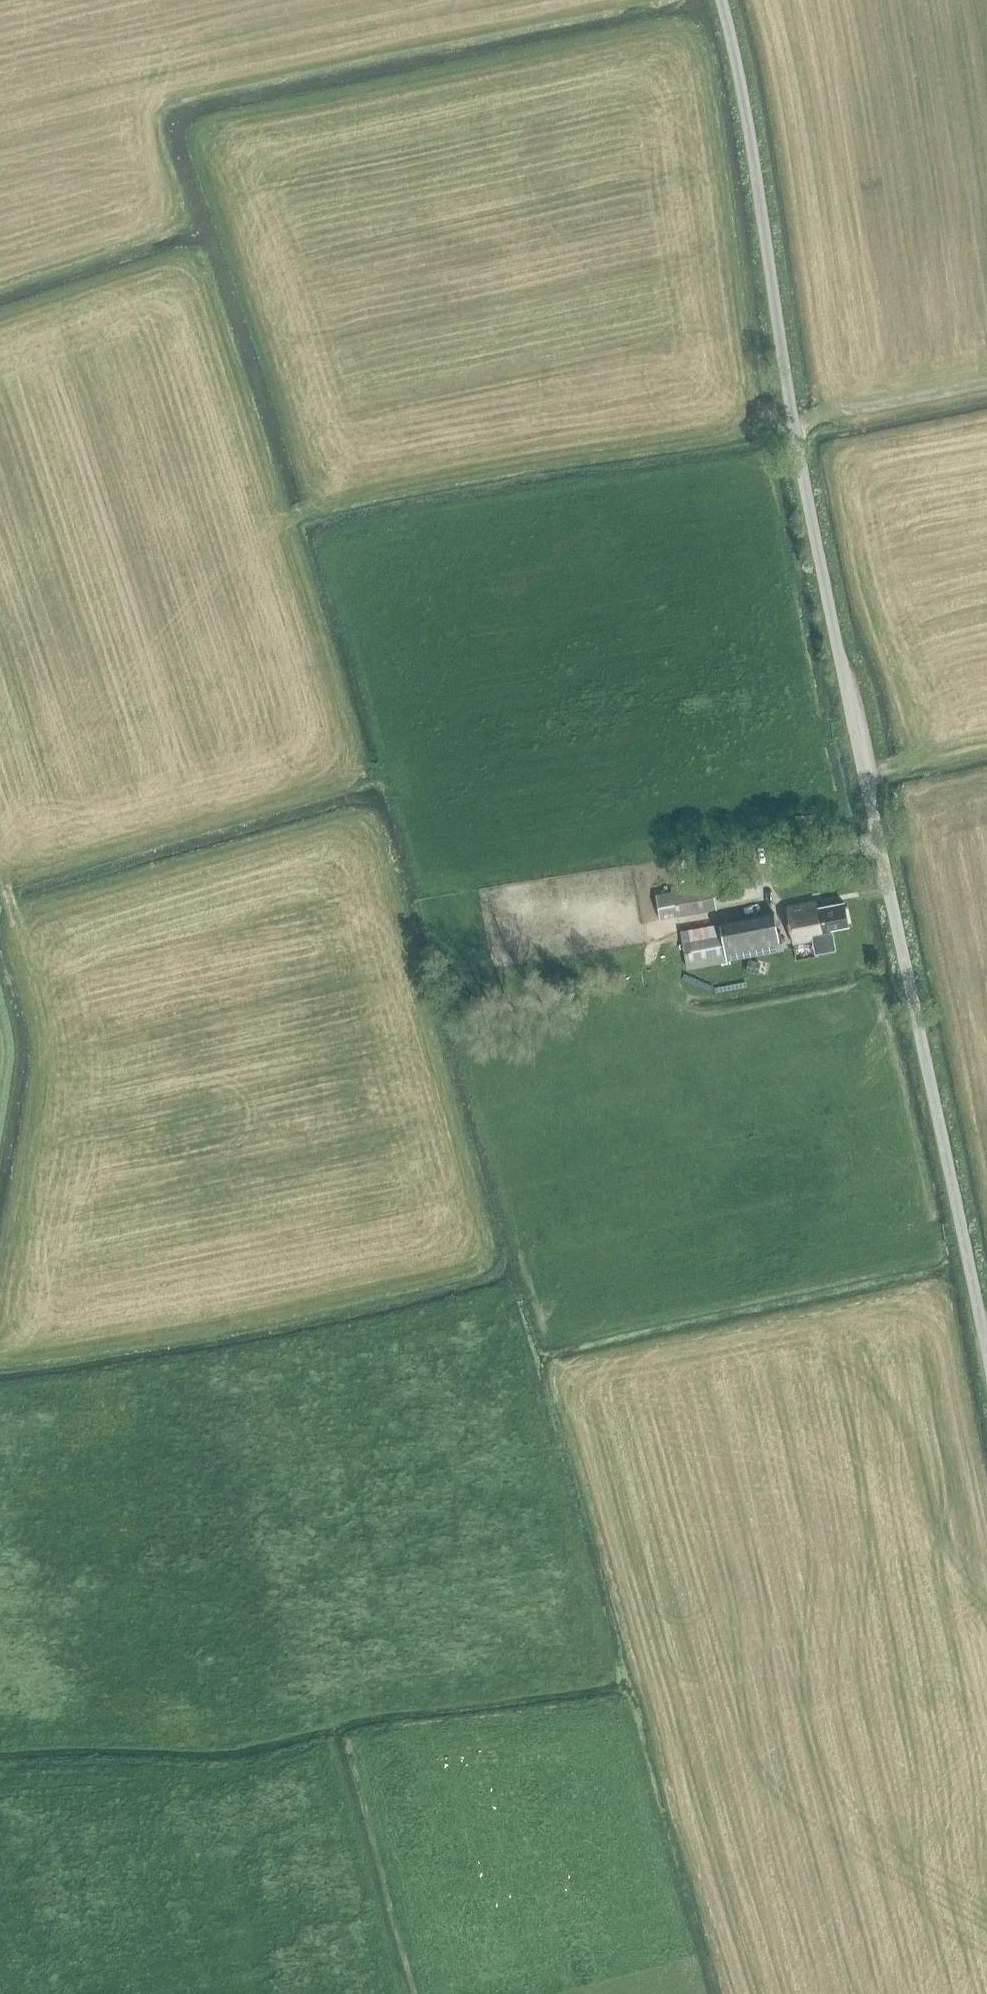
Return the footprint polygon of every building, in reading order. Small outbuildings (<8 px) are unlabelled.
[(655,894),(659,920),(716,909),(711,883),(655,894)] [(848,925),(843,902),(817,907),(815,900),(785,906),(792,942),(813,938),(815,951),(834,948),(830,928),(848,925)] [(687,968),(726,961),(784,949),(782,940),(779,941),(774,912),(718,923),(721,936),(681,943),(687,968)] [(757,974),(760,962),(747,960),(745,971),(757,974)]
